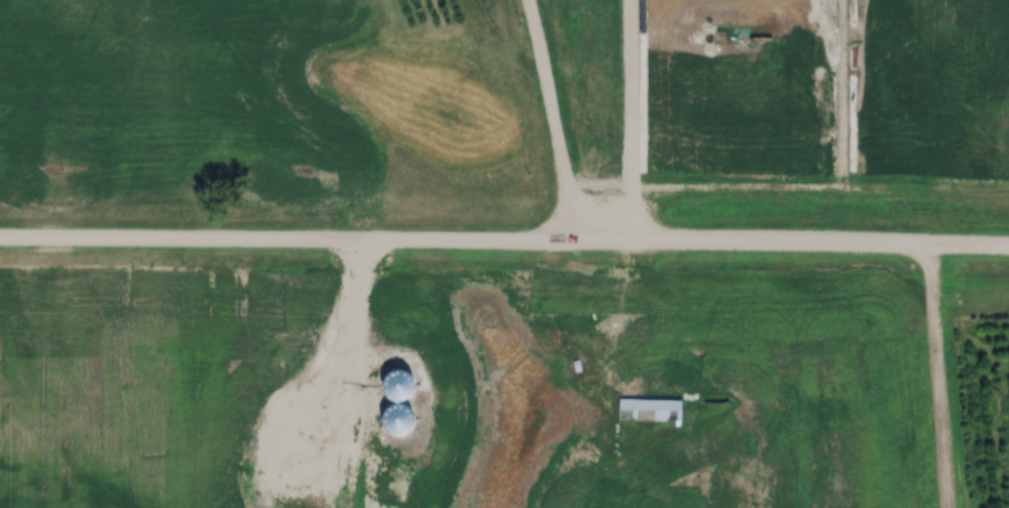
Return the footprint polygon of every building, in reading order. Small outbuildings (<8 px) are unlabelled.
[(619,422),(682,423),(683,401),(619,400),(619,422)]
